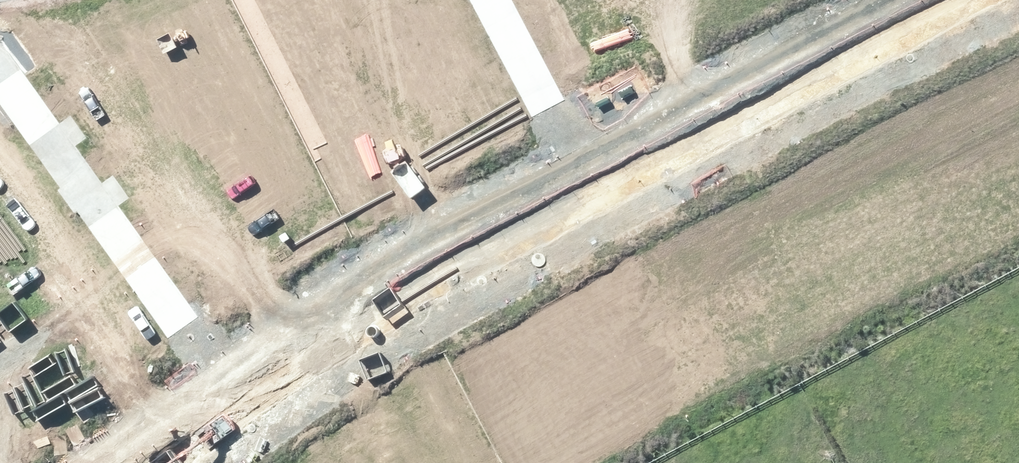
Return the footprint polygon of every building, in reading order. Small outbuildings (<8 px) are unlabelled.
[(618,92),(623,99),(635,92),(631,85),(618,92)] [(597,103),(599,108),(610,103),(607,97),(597,103)]
